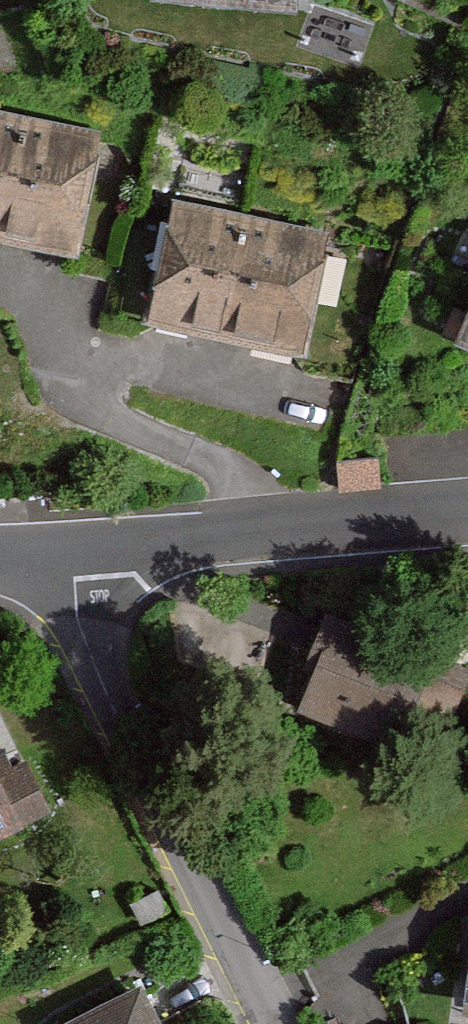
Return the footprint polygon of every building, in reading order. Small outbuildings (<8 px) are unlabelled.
[(160,18),(305,27),(306,0),(161,0),(160,18)] [(25,136),(0,130),(0,253),(25,136)] [(0,253),(0,261),(76,277),(103,152),(25,136),(0,253)] [(172,209),(145,334),(225,351),(252,226),(172,209)] [(252,226),(225,351),(303,367),(329,243),(252,226)] [(454,357),(467,362),(467,320),(454,357)] [(299,724),(400,757),(418,703),(457,716),(467,685),(467,672),(332,626),(299,724)] [(36,828),(0,759),(0,845),(36,828)] [(459,1023),(467,1023),(467,963),(459,1023)] [(90,1023),(154,1023),(142,1000),(90,1023)]
